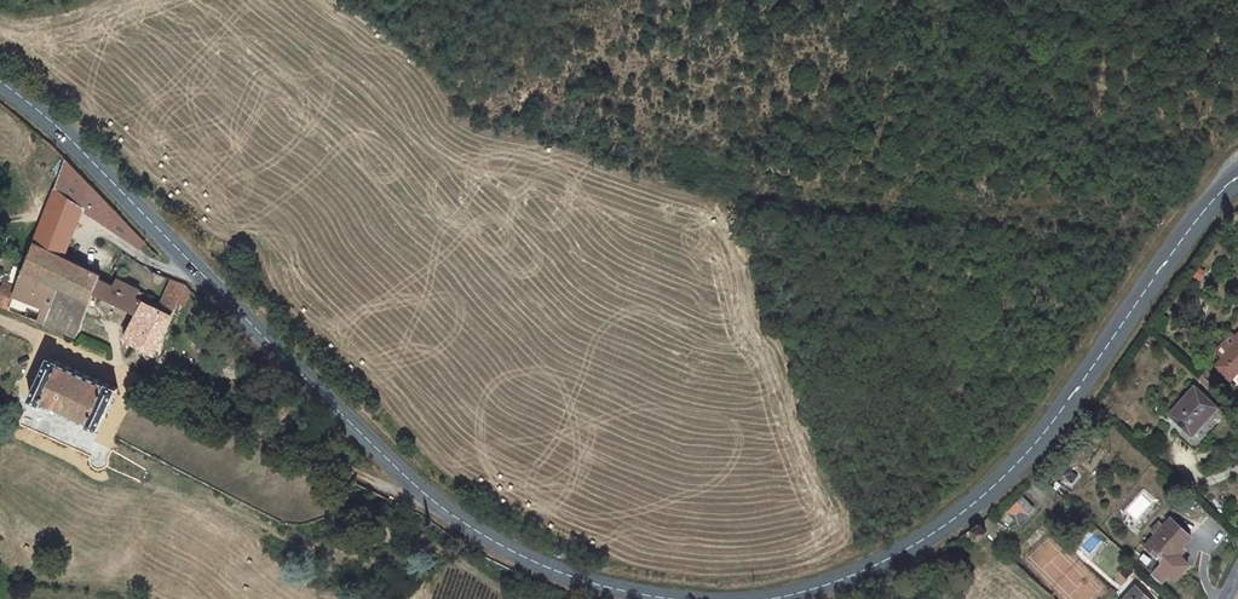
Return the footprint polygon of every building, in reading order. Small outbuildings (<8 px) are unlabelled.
[(73,173),(71,173),(59,200),(89,219),(142,253),(145,249),(92,194),(73,173)] [(89,219),(59,200),(35,252),(67,268),(89,219)] [(67,268),(35,252),(3,324),(72,343),(90,301),(99,284),(96,283),(67,268)] [(171,319),(185,290),(171,276),(154,311),(171,319)] [(102,306),(110,288),(99,284),(90,301),(102,306)] [(171,319),(154,311),(132,301),(135,294),(113,284),(110,288),(102,306),(127,317),(116,344),(151,361),(171,319)] [(1209,360),(1224,374),(1221,378),(1237,392),(1237,391),(1237,331),(1209,360)] [(110,387),(41,355),(21,395),(90,426),(110,387)] [(1189,380),(1166,410),(1198,434),(1222,406),(1189,380)] [(1006,511),(1018,525),(1035,509),(1022,496),(1006,511)] [(1172,522),(1146,548),(1157,558),(1160,554),(1161,556),(1161,567),(1150,578),(1159,586),(1165,580),(1163,579),(1163,575),(1166,573),(1169,576),(1172,579),(1177,579),(1188,567),(1180,560),(1186,554),(1182,550),(1191,540),(1172,522)]
